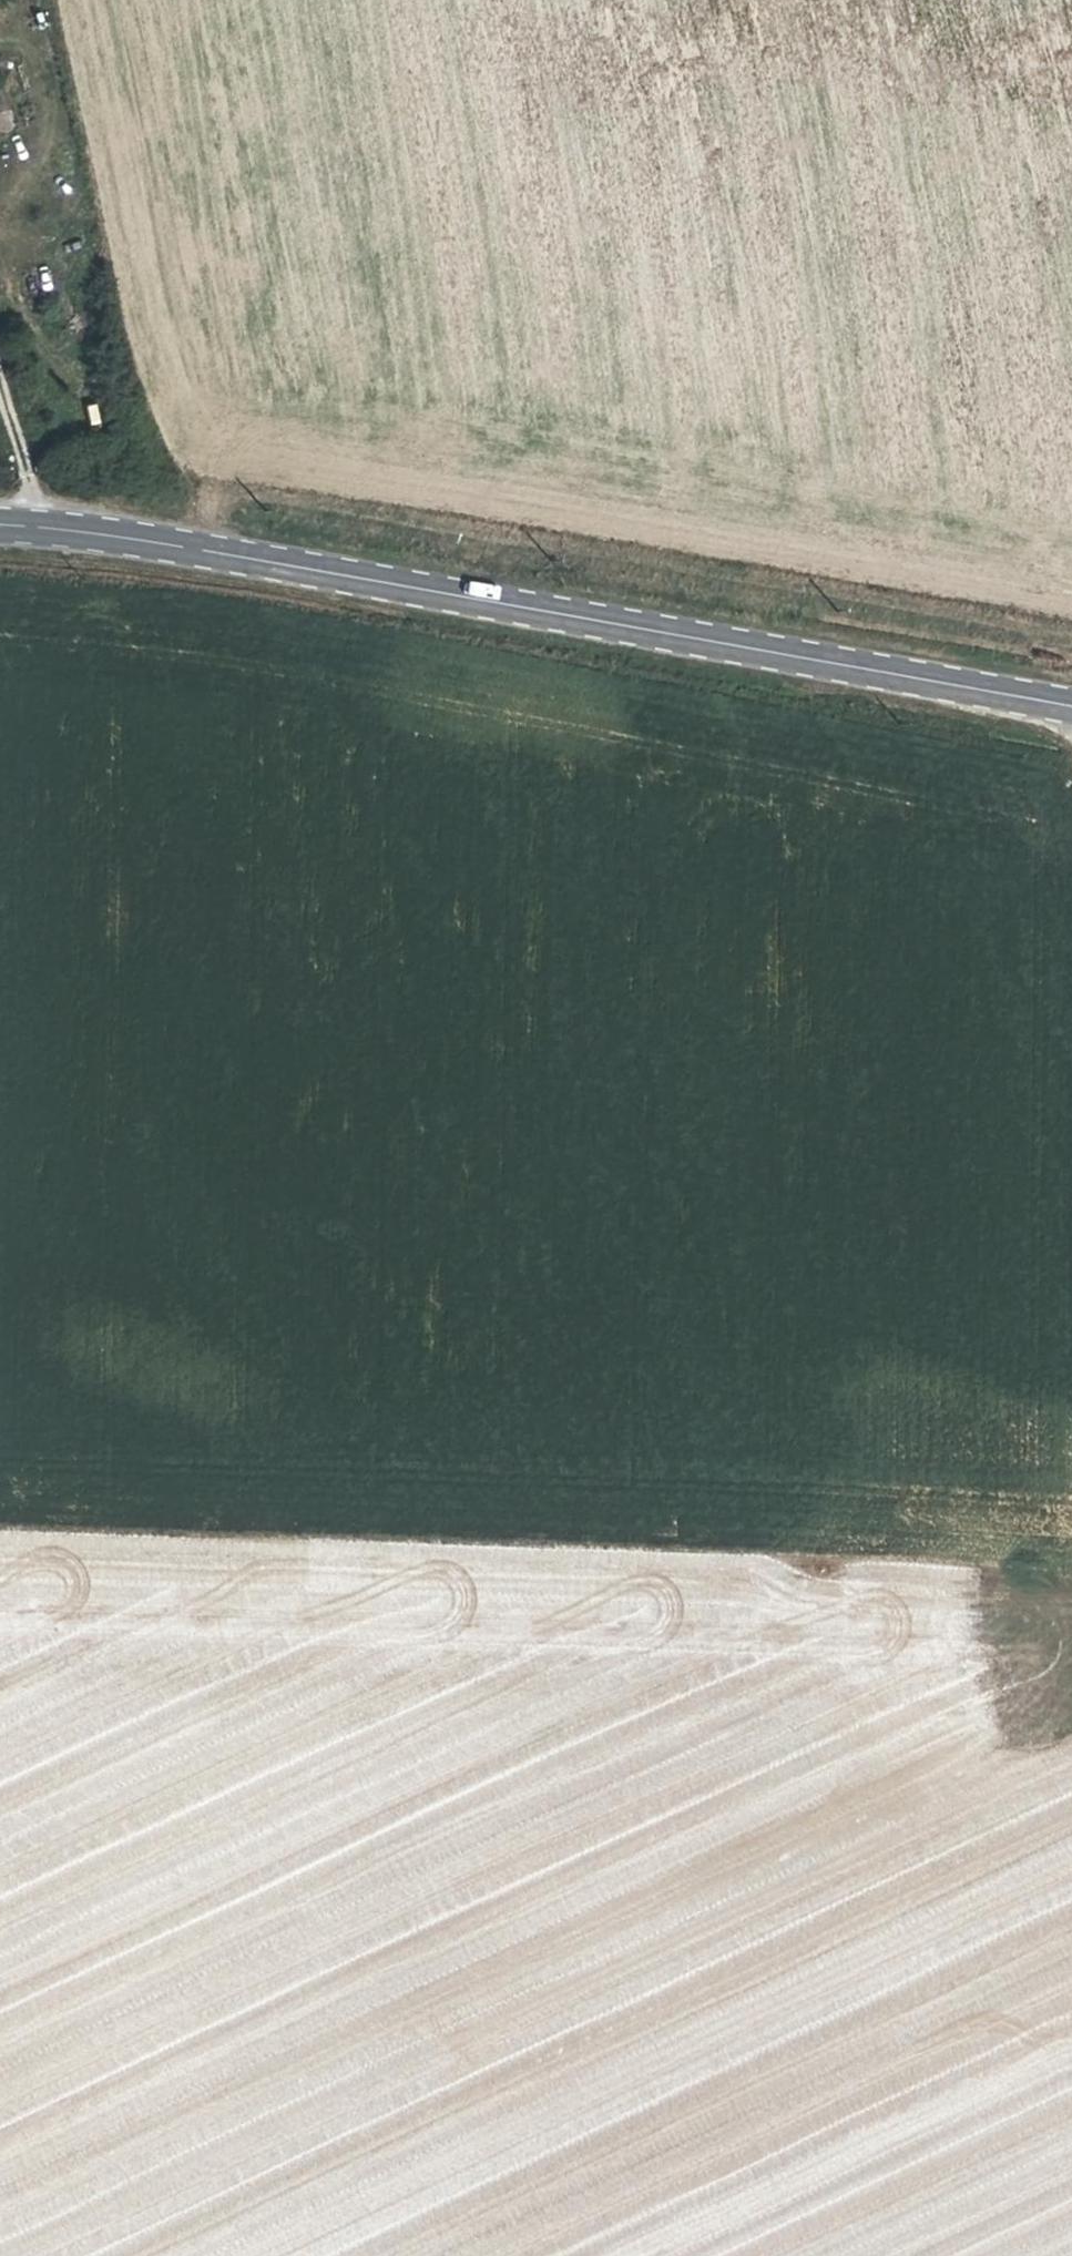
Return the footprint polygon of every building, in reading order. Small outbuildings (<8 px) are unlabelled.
[(0,85),(0,127),(13,123),(1,84),(0,85)]
